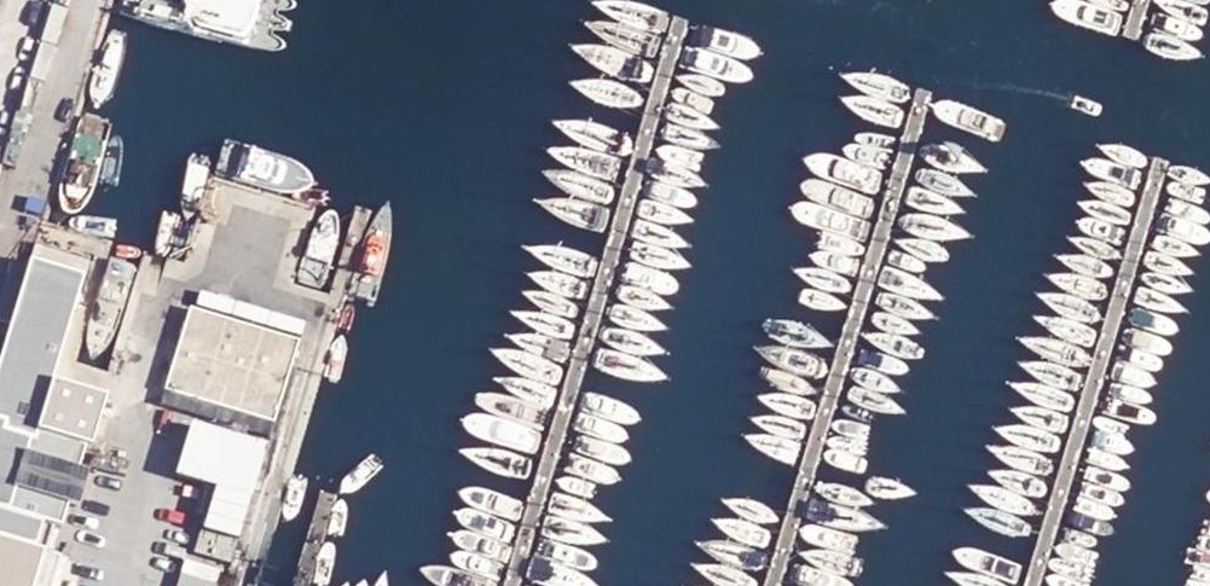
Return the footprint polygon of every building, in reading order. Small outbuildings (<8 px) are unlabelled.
[(15,392),(5,424),(3,434),(33,441),(36,434),(50,385),(81,279),(87,260),(33,244),(29,263),(28,268),(10,325),(0,357),(0,368),(20,375),(15,392)] [(8,262),(0,289),(0,322),(10,325),(28,268),(8,262)] [(164,391),(272,424),(297,343),(302,324),(230,302),(225,322),(189,310),(164,391)] [(0,368),(0,388),(15,392),(20,375),(0,368)] [(104,401),(50,385),(36,434),(83,449),(89,451),(104,401)] [(15,392),(0,388),(0,423),(5,424),(15,392)] [(268,438),(272,424),(164,391),(159,404),(268,438)] [(52,556),(59,528),(64,529),(69,506),(77,507),(85,476),(77,473),(83,449),(36,434),(33,441),(3,434),(5,424),(0,423),(0,540),(52,556)] [(66,560),(52,556),(0,540),(0,585),(59,585),(66,560)] [(59,585),(67,585),(74,562),(66,560),(59,585)]
